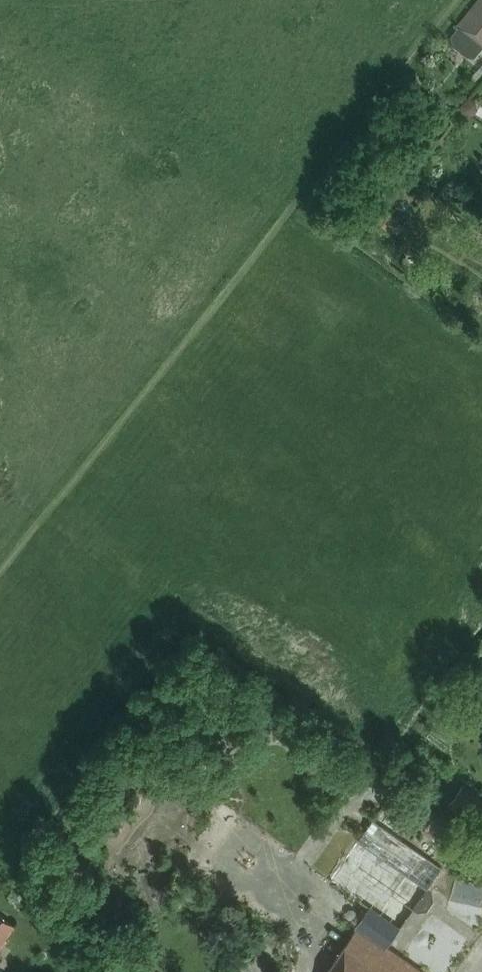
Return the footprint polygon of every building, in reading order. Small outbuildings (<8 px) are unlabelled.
[(481,44),(481,0),(478,0),(458,24),(481,44)] [(463,102),(462,106),(463,110),(466,113),(470,114),(474,113),(477,110),(478,106),(477,102),(474,99),(470,98),(466,99),(463,102)] [(462,783),(448,803),(481,828),(481,797),(462,783)] [(326,971),(423,971),(385,945),(397,928),(399,929),(443,868),(373,819),(329,879),(370,907),(326,971)] [(5,937),(4,936),(13,923),(0,914),(0,944),(5,937)]
